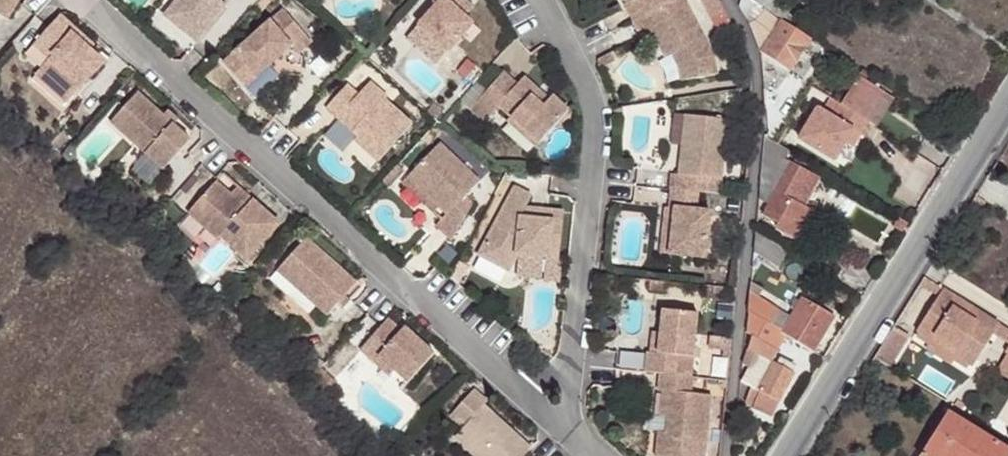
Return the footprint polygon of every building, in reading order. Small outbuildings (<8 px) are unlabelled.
[(161,4),(191,30),(217,0),(164,0),(161,4)] [(411,20),(442,45),(466,16),(457,9),(447,1),(449,0),(428,0),(411,20)] [(454,0),(449,0),(447,1),(457,9),(461,5),(454,0)] [(626,13),(631,10),(650,0),(619,0),(626,13)] [(681,0),(650,0),(631,10),(638,25),(644,22),(658,48),(664,45),(669,42),(675,52),(670,55),(672,71),(708,65),(705,46),(681,0)] [(763,48),(773,55),(790,67),(811,36),(783,17),(781,19),(751,0),(744,0),(763,48)] [(305,34),(278,2),(217,54),(238,79),(268,53),(286,38),(292,45),(305,34)] [(91,39),(56,8),(49,16),(65,30),(68,26),(87,43),(91,39)] [(49,16),(30,38),(47,52),(38,61),(70,89),(101,55),(87,43),(68,26),(65,30),(49,16)] [(47,52),(30,38),(22,47),(38,61),(47,52)] [(669,42),(664,45),(670,55),(675,52),(669,42)] [(268,53),(238,79),(249,91),(278,66),(274,61),(268,53)] [(790,67),(773,55),(775,71),(783,77),(790,67)] [(70,89),(38,61),(33,68),(65,96),(70,89)] [(502,68),(470,106),(485,119),(499,103),(514,116),(541,138),(569,105),(552,90),(549,94),(543,101),(531,91),(537,84),(523,72),(516,80),(502,68)] [(861,71),(842,100),(870,118),(888,89),(861,71)] [(354,88),(343,78),(322,101),(344,122),(346,120),(355,128),(353,130),(350,134),(373,155),(408,119),(381,94),(383,91),(366,76),(354,88)] [(537,84),(531,91),(543,101),(549,94),(537,84)] [(787,119),(786,85),(763,86),(765,120),(787,119)] [(161,110),(134,86),(107,115),(142,147),(160,163),(187,134),(168,117),(167,120),(159,112),(161,110)] [(888,89),(870,118),(877,122),(895,93),(888,89)] [(442,108),(433,100),(426,109),(434,116),(435,116),(442,108)] [(870,118),(842,100),(841,100),(833,113),(818,105),(802,131),(838,154),(849,136),(857,124),(863,128),(870,118)] [(676,139),(680,110),(669,108),(666,138),(676,139)] [(168,117),(161,110),(159,112),(167,120),(168,117)] [(722,115),(680,110),(676,139),(673,171),(665,170),(664,184),(714,190),(722,115)] [(532,147),(541,138),(514,116),(506,125),(532,147)] [(355,128),(346,120),(344,122),(353,130),(355,128)] [(863,128),(857,124),(849,136),(856,140),(863,128)] [(805,155),(768,132),(762,185),(776,196),(771,205),(767,213),(782,221),(778,229),(798,241),(815,211),(805,204),(794,198),(811,167),(801,162),(805,155)] [(68,137),(60,147),(69,156),(74,151),(74,141),(68,137)] [(437,137),(404,170),(442,209),(437,214),(431,220),(446,236),(468,200),(460,192),(476,177),(437,137)] [(160,163),(142,147),(128,161),(146,178),(160,163)] [(822,174),(811,167),(794,198),(805,204),(822,174)] [(244,193),(214,168),(208,176),(238,201),(244,193)] [(190,169),(178,182),(185,187),(196,174),(190,169)] [(442,209),(404,170),(398,176),(437,214),(442,209)] [(238,201),(208,176),(180,208),(207,231),(210,227),(241,253),(272,216),(244,193),(238,201)] [(505,184),(467,250),(496,267),(505,251),(564,259),(570,212),(529,207),(528,216),(509,214),(514,205),(521,193),(505,184)] [(693,188),(665,185),(663,203),(669,204),(663,250),(699,254),(705,207),(691,206),(693,188)] [(776,196),(762,185),(759,199),(771,205),(776,196)] [(978,192),(971,203),(982,209),(989,199),(978,192)] [(663,203),(659,203),(654,249),(663,250),(669,204),(663,203)] [(529,207),(514,205),(509,214),(528,216),(529,207)] [(761,218),(760,222),(774,230),(776,226),(761,218)] [(794,248),(757,225),(753,253),(781,271),(794,248)] [(349,277),(299,231),(270,262),(320,308),(331,296),(349,277)] [(658,275),(643,274),(642,286),(657,287),(658,275)] [(349,277),(331,296),(335,300),(353,281),(349,277)] [(786,330),(814,348),(835,314),(805,295),(793,317),(759,295),(765,285),(752,277),(748,306),(786,330)] [(943,294),(917,337),(973,370),(993,337),(998,328),(943,294)] [(780,350),(775,347),(786,330),(748,306),(746,329),(752,332),(748,350),(756,354),(760,346),(777,354),(780,350)] [(641,350),(639,370),(654,372),(669,374),(687,375),(688,355),(686,355),(691,311),(655,308),(653,331),(651,351),(642,351),(641,350)] [(392,322),(377,310),(351,342),(365,354),(370,349),(386,362),(400,374),(425,344),(395,318),(392,322)] [(998,328),(993,337),(1007,346),(1007,334),(998,328)] [(651,351),(653,331),(644,330),(642,351),(651,351)] [(733,337),(711,334),(710,346),(732,348),(733,337)] [(760,346),(756,354),(748,350),(744,366),(749,368),(744,379),(754,384),(746,400),(753,403),(752,406),(771,415),(794,369),(775,359),(777,354),(760,346)] [(370,349),(365,354),(381,367),(386,362),(370,349)] [(654,372),(653,389),(656,390),(664,391),(661,415),(660,431),(652,430),(650,455),(654,455),(699,455),(705,392),(685,390),(687,375),(669,374),(654,372)] [(463,381),(440,408),(453,419),(445,429),(478,455),(507,455),(522,437),(473,396),(476,393),(463,381)] [(664,391),(656,390),(654,414),(661,415),(664,391)] [(950,408),(927,448),(941,455),(1007,455),(1007,441),(950,408)] [(927,455),(941,455),(927,448),(923,454),(927,455)]
